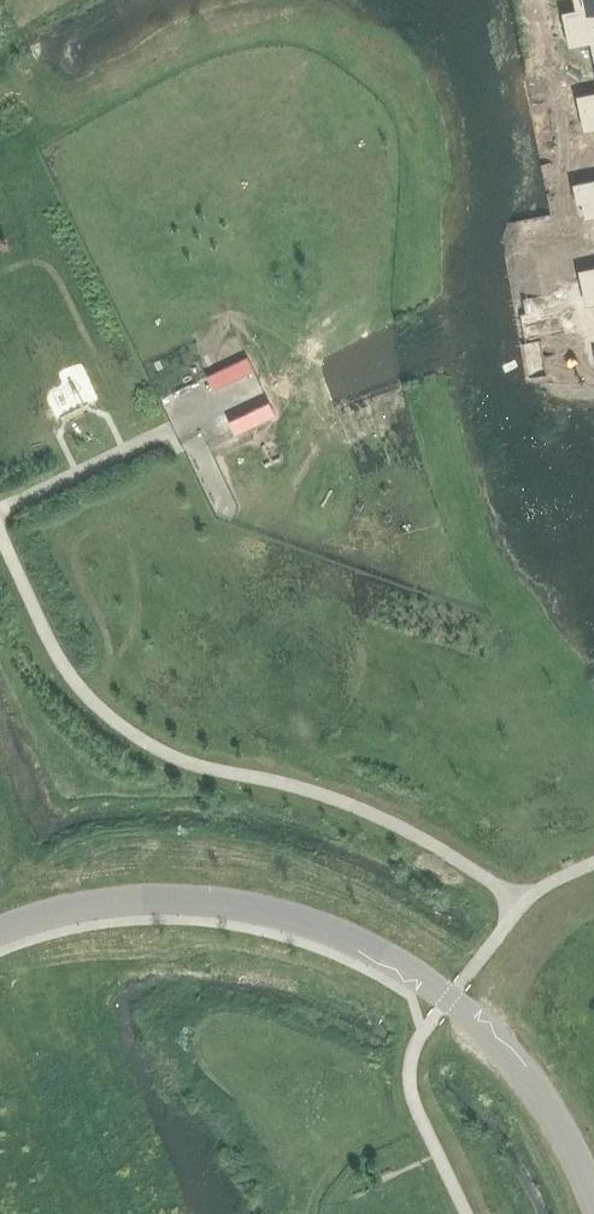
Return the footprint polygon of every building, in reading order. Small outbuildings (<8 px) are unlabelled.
[(563,12),(566,28),(593,23),(593,0),(575,0),(577,9),(563,12)] [(566,28),(570,45),(591,41),(593,55),(593,23),(566,28)] [(577,96),(581,113),(593,110),(593,92),(577,96)] [(581,113),(584,129),(593,127),(593,110),(581,113)] [(574,184),(577,201),(593,197),(593,179),(574,184)] [(577,201),(578,202),(582,201),(586,217),(593,215),(593,197),(577,201)] [(580,270),(583,286),(593,284),(593,267),(580,270)] [(583,286),(587,304),(593,302),(593,284),(583,286)] [(248,356),(208,375),(214,389),(254,370),(248,356)] [(269,401),(229,420),(235,433),(275,414),(269,401)]
